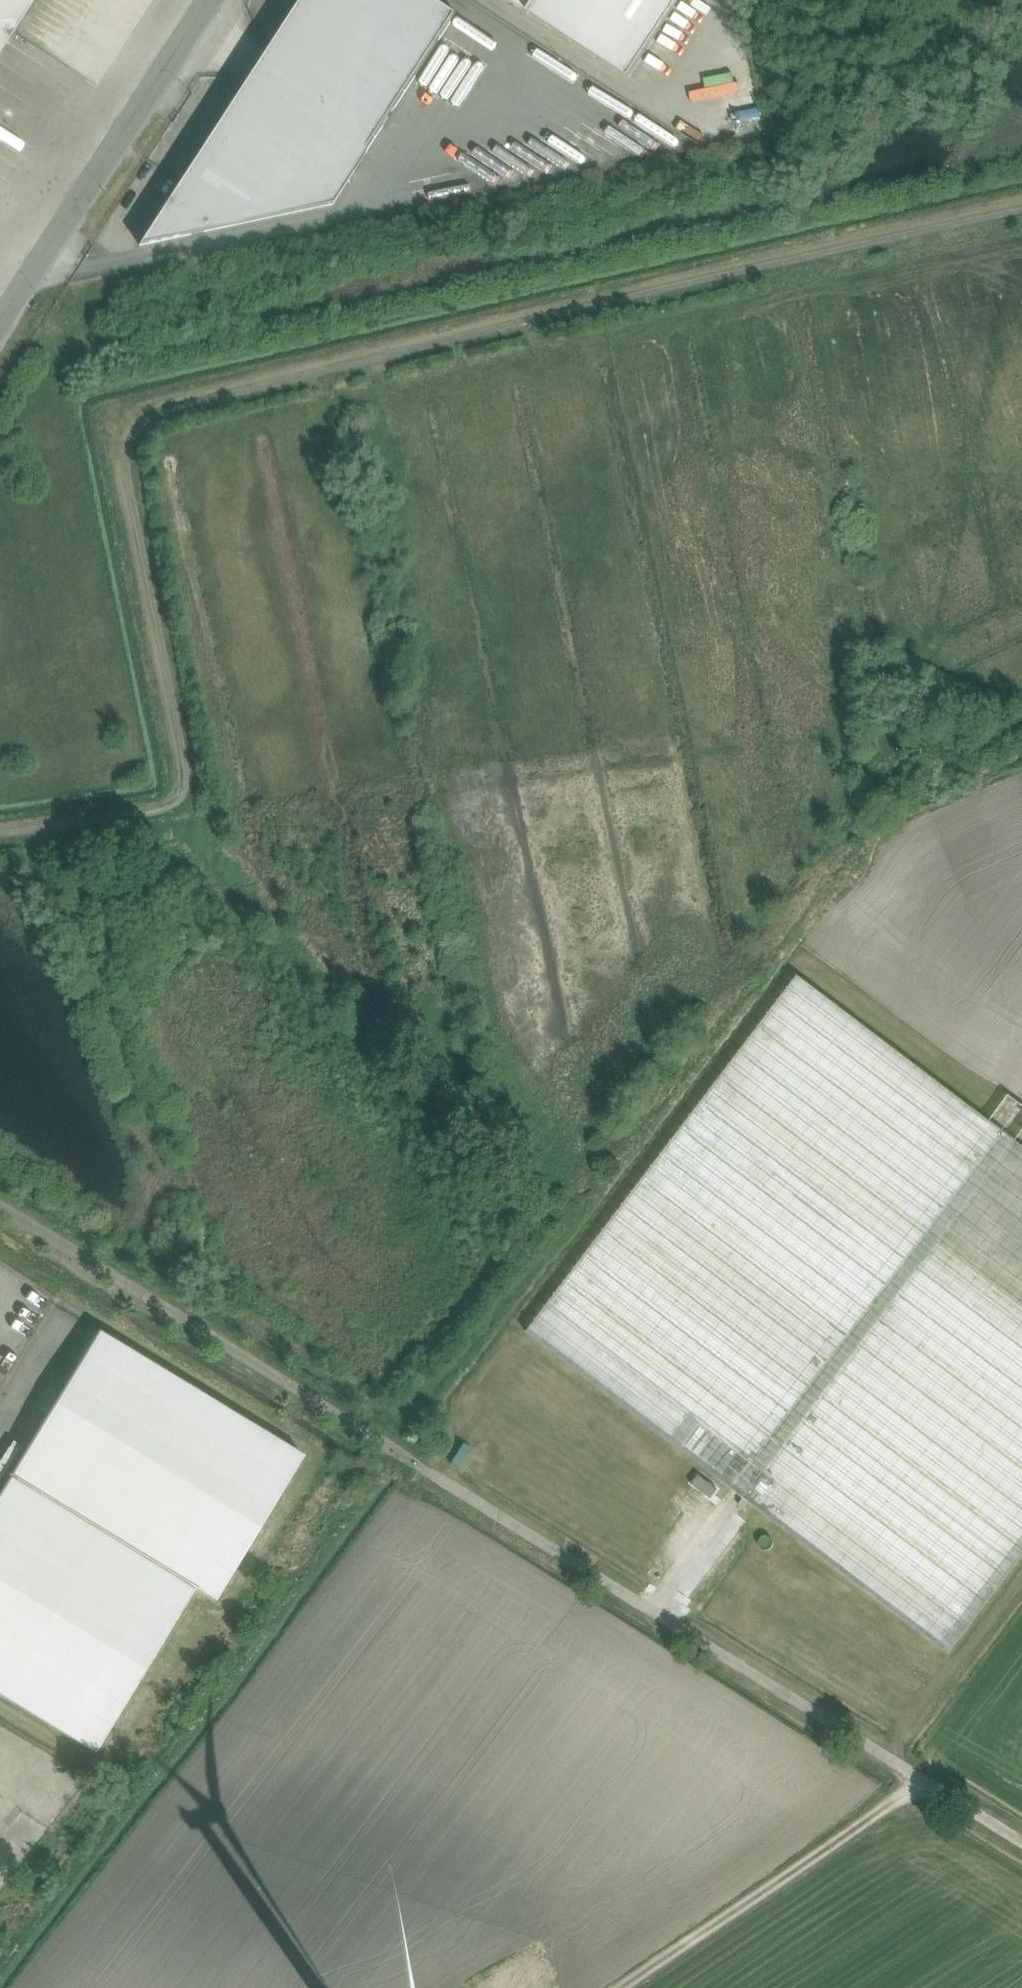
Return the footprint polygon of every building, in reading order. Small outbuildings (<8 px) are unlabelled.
[(34,0),(0,0),(0,53),(34,0)] [(456,13),(437,0),(298,0),(268,46),(319,79),(296,112),(246,80),(140,245),(332,204),(456,13)] [(680,0),(509,0),(629,78),(680,0)] [(1021,1554),(1021,1141),(805,976),(532,1334),(948,1650),(1021,1554)] [(1020,1117),(1021,1115),(1021,1080),(1013,1072),(994,1096),(1020,1117)] [(98,1331),(0,1493),(0,1695),(95,1753),(195,1589),(216,1601),(304,1456),(98,1331)] [(464,1454),(476,1434),(465,1428),(454,1449),(464,1454)]
